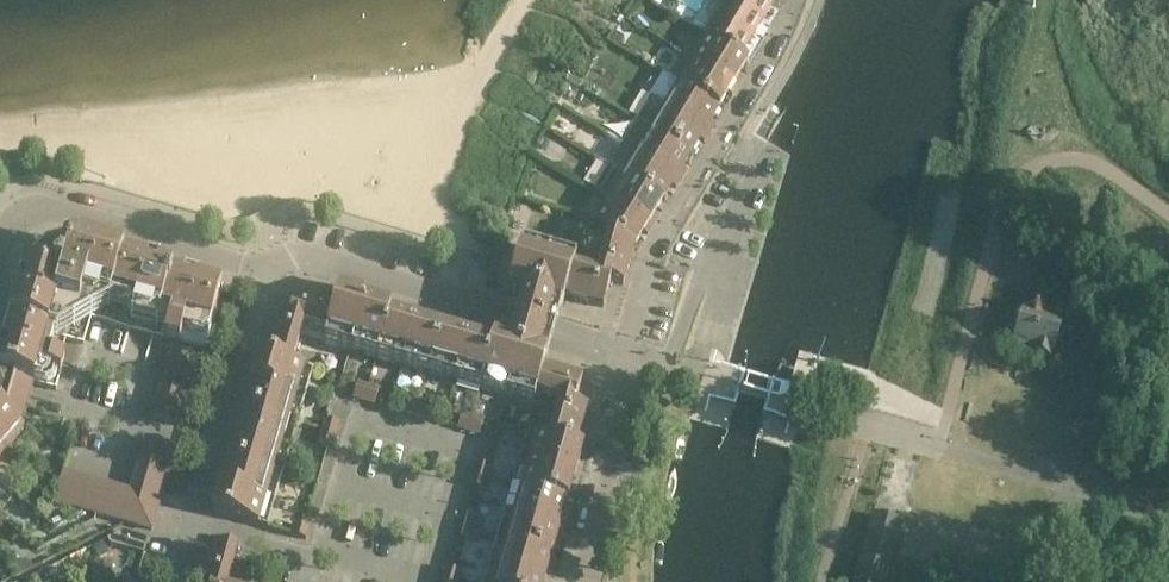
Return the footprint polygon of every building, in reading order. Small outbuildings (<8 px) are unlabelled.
[(696,26),(709,8),(697,0),(658,0),(696,26)] [(763,0),(722,0),(702,32),(707,34),(741,55),(772,4),(766,0),(763,0)] [(741,55),(707,34),(692,58),(738,86),(743,77),(739,74),(748,59),(741,55)] [(692,58),(683,53),(669,76),(678,82),(719,107),(727,92),(732,95),(738,86),(692,58)] [(709,133),(715,123),(710,121),(719,107),(678,82),(664,105),(709,133)] [(709,133),(664,105),(650,97),(636,120),(691,153),(699,139),(704,142),(709,133)] [(687,170),(682,167),(691,153),(636,120),(622,143),(681,179),(687,170)] [(622,143),(607,166),(663,199),(671,185),(676,188),(681,179),(622,143)] [(663,199),(607,166),(593,189),(607,197),(653,225),(659,216),(654,213),(663,199)] [(593,222),(610,232),(634,247),(634,246),(643,232),(648,234),(653,225),(607,197),(593,222)] [(608,235),(596,276),(611,280),(610,281),(623,285),(634,247),(610,232),(608,235)] [(221,292),(223,282),(73,238),(70,246),(58,249),(56,258),(43,265),(43,264),(35,262),(26,271),(18,268),(0,329),(0,373),(33,382),(56,389),(64,362),(46,357),(52,334),(84,343),(91,317),(204,349),(221,292)] [(533,404),(536,395),(544,367),(555,328),(565,296),(573,269),(575,260),(522,244),(515,267),(504,264),(497,287),(516,293),(509,315),(501,344),(361,303),(365,292),(340,284),(334,306),(326,333),(323,342),(533,404)] [(603,307),(610,281),(611,280),(596,276),(573,269),(565,296),(603,307)] [(296,295),(288,321),(303,325),(303,326),(326,333),(334,306),(296,295)] [(1023,307),(1012,346),(1051,357),(1063,318),(1023,307)] [(292,363),(303,326),(303,325),(288,321),(276,317),(265,355),(292,363)] [(202,357),(172,348),(168,361),(198,370),(202,357)] [(292,363),(265,355),(258,353),(241,411),(269,419),(297,427),(313,369),(292,363)] [(164,375),(194,384),(198,370),(168,361),(164,375)] [(582,379),(544,367),(536,395),(559,401),(560,400),(575,404),(582,379)] [(26,407),(30,394),(30,391),(33,382),(0,373),(0,442),(6,448),(25,427),(21,423),(26,407)] [(190,398),(194,384),(164,375),(160,389),(190,398)] [(357,382),(353,397),(364,400),(368,385),(357,382)] [(364,400),(375,403),(379,389),(368,385),(364,400)] [(160,389),(156,402),(186,411),(190,398),(160,389)] [(416,415),(420,401),(409,397),(405,412),(416,415)] [(549,438),(562,442),(576,446),(587,408),(575,404),(560,400),(559,401),(549,438)] [(420,401),(416,415),(427,418),(431,404),(420,401)] [(156,402),(152,417),(181,426),(186,411),(156,402)] [(297,427),(269,419),(241,411),(226,461),(254,469),(282,477),(297,427)] [(468,430),(472,416),(462,413),(457,427),(468,430)] [(479,434),(480,429),(483,419),(472,416),(468,430),(479,434)] [(64,419),(62,426),(75,430),(77,423),(64,419)] [(340,423),(335,422),(325,419),(322,430),(337,434),(340,423)] [(319,441),(329,443),(334,445),(337,434),(322,430),(319,441)] [(562,442),(549,438),(536,435),(521,487),(567,501),(583,448),(576,446),(562,442)] [(171,461),(175,446),(146,438),(141,452),(171,461)] [(138,465),(168,474),(171,461),(141,452),(138,465)] [(282,477),(254,469),(226,461),(212,511),(267,527),(282,477)] [(491,467),(481,464),(476,463),(473,474),(487,478),(491,467)] [(134,480),(163,489),(168,474),(138,465),(134,480)] [(78,476),(63,471),(54,501),(69,505),(78,476)] [(470,484),(474,486),(484,489),(487,478),(473,474),(470,484)] [(78,476),(69,505),(83,509),(91,480),(78,476)] [(96,513),(105,484),(91,480),(83,509),(96,513)] [(160,501),(163,489),(134,480),(130,491),(130,492),(160,501)] [(119,488),(105,484),(96,513),(110,517),(119,488)] [(521,487),(513,513),(506,540),(552,553),(567,501),(521,487)] [(130,492),(130,491),(119,488),(110,517),(122,521),(126,506),(130,492)] [(126,506),(156,515),(160,501),(130,492),(126,506)] [(122,521),(152,529),(156,515),(126,506),(122,521)] [(902,522),(873,514),(853,581),(884,581),(902,522)] [(306,539),(309,528),(294,524),(291,535),(306,539)] [(465,527),(462,538),(468,540),(474,537),(476,530),(465,527)] [(109,543),(144,553),(148,539),(124,531),(108,540),(109,543)] [(552,553),(506,540),(493,581),(544,581),(552,553)] [(237,553),(209,545),(199,581),(228,581),(237,553)] [(450,568),(446,567),(442,578),(457,581),(460,571),(450,568)] [(57,569),(49,573),(51,578),(59,574),(57,569)]
